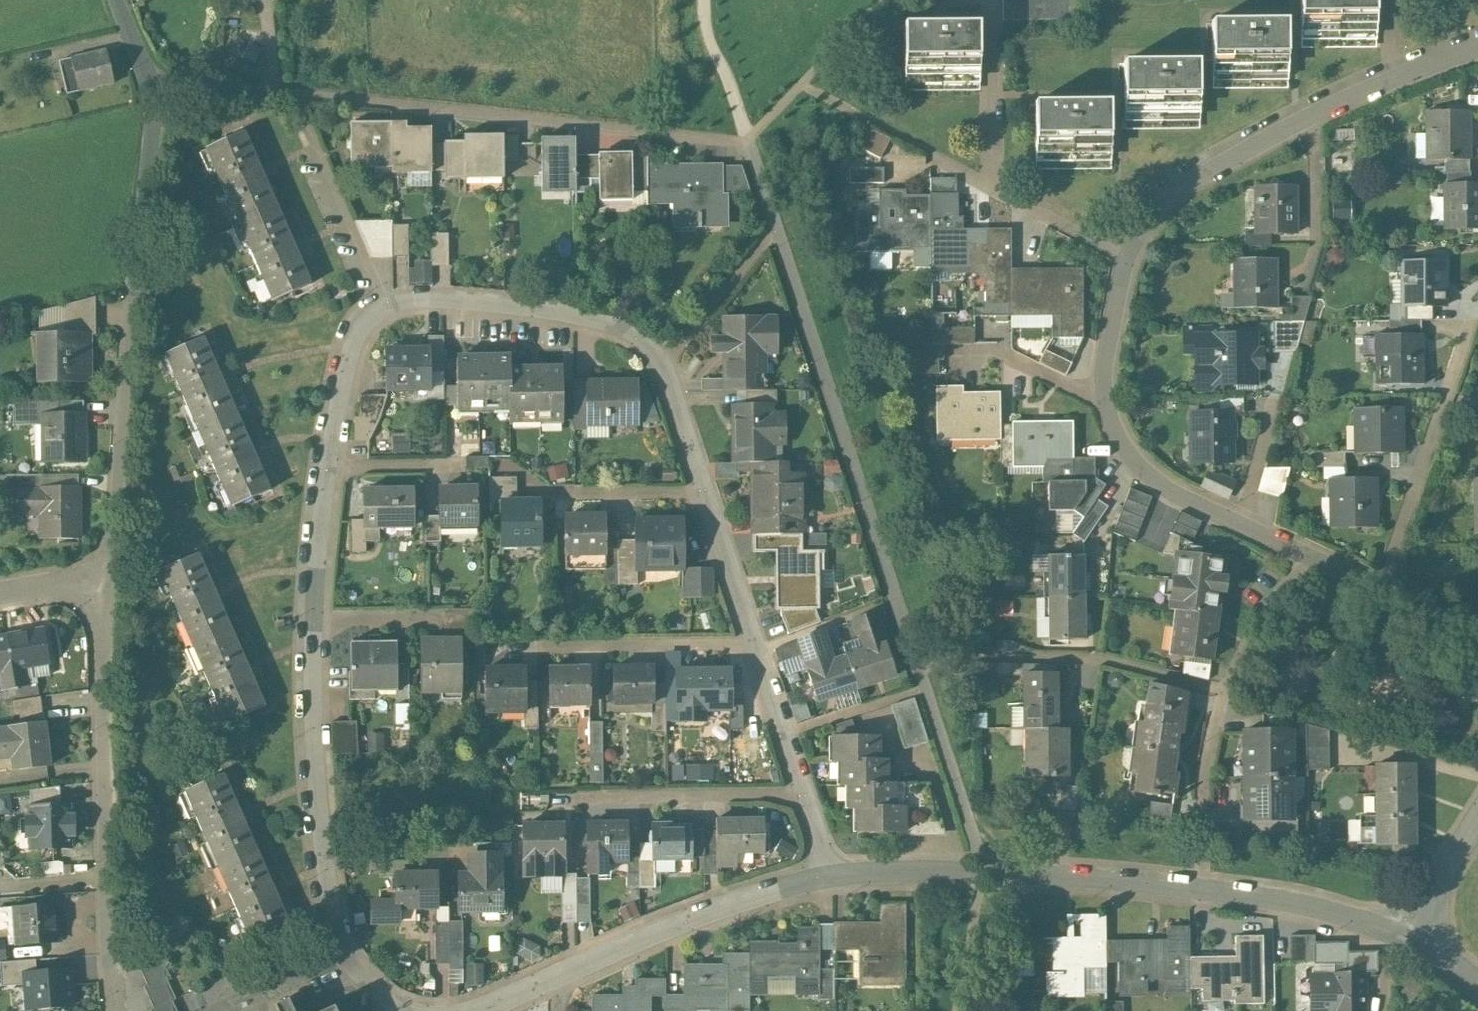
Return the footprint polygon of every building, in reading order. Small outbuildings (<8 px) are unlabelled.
[(1003,19),(1073,19),(1073,0),(1003,0),(1003,19)] [(1302,36),(1376,36),(1376,0),(1301,0),(1302,36)] [(1287,21),(1212,22),(1213,77),(1288,76),(1287,21)] [(979,23),(905,24),(905,79),(979,78),(979,23)] [(106,53),(60,63),(67,96),(114,86),(106,53)] [(1199,61),(1125,62),(1126,117),(1200,116),(1199,61)] [(1111,101),(1036,102),(1036,157),(1111,156),(1111,101)] [(1470,112),(1426,112),(1426,161),(1445,161),(1444,173),(1446,173),(1469,172),(1469,160),(1470,160),(1470,112)] [(391,123),(351,123),(351,169),(392,168),(392,130),(391,123)] [(432,144),(432,128),(405,128),(405,130),(392,130),(392,168),(392,173),(432,173),(432,171),(432,144)] [(312,285),(245,132),(206,149),(273,301),(312,285)] [(504,135),(465,136),(465,142),(465,174),(504,173),(504,161),(504,135)] [(518,161),(518,135),(504,135),(504,161),(518,161)] [(465,174),(465,142),(445,142),(445,144),(447,144),(447,171),(445,171),(445,180),(467,180),(466,179),(465,179),(465,174)] [(576,143),(542,143),(543,172),(548,172),(548,188),(576,187),(576,179),(576,156),(576,143)] [(445,144),(432,144),(432,171),(445,171),(447,171),(447,144),(445,144)] [(600,179),(599,155),(589,156),(589,179),(592,179),(600,179)] [(648,155),(599,155),(600,179),(600,197),(633,196),(633,187),(648,187),(648,167),(648,155)] [(589,156),(576,156),(576,179),(589,179),(589,156)] [(723,166),(648,167),(648,187),(648,199),(683,199),(683,222),(724,222),(724,193),(723,166)] [(743,166),(723,166),(724,193),(752,193),(743,166)] [(884,168),(850,168),(850,184),(884,184),(884,168)] [(1469,172),(1446,173),(1446,185),(1470,185),(1470,172),(1469,172)] [(589,179),(576,179),(576,187),(576,193),(592,193),(592,179),(589,179)] [(956,179),(930,179),(930,194),(956,194),(956,179)] [(1446,185),(1446,229),(1477,229),(1477,185),(1470,185),(1446,185)] [(1293,186),(1263,186),(1263,202),(1260,202),(1260,233),(1260,234),(1271,234),(1292,234),(1292,218),(1293,218),(1293,186)] [(897,196),(896,190),(879,190),(879,212),(879,227),(869,227),(870,245),(870,246),(870,252),(931,252),(930,196),(897,196)] [(1011,229),(963,230),(963,217),(958,217),(958,194),(956,194),(930,194),(930,196),(931,252),(931,268),(954,268),(954,262),(989,262),(989,286),(985,286),(985,304),(982,304),(982,309),(973,309),(973,317),(1012,317),(1011,269),(1011,229)] [(879,212),(859,212),(859,225),(856,225),(856,253),(870,252),(870,246),(870,245),(869,227),(879,227),(879,212)] [(392,225),(392,221),(355,222),(371,258),(393,257),(392,225)] [(409,225),(392,225),(393,257),(409,257),(409,225)] [(1260,233),(1245,233),(1245,246),(1271,246),(1271,234),(1260,234),(1260,233)] [(449,234),(433,234),(433,266),(449,266),(449,234)] [(1277,261),(1277,259),(1231,260),(1231,261),(1233,261),(1234,307),(1231,307),(1231,309),(1277,309),(1276,306),(1274,306),(1273,261),(1277,261)] [(1440,261),(1406,261),(1406,306),(1432,306),(1444,306),(1444,287),(1440,287),(1440,261)] [(1083,269),(1011,269),(1012,317),(1060,316),(1061,338),(1084,338),(1083,269)] [(65,335),(32,335),(32,336),(44,336),(44,382),(39,382),(39,383),(90,383),(89,336),(96,336),(96,297),(65,306),(65,335)] [(1432,306),(1406,306),(1406,320),(1421,320),(1432,320),(1432,306)] [(776,318),(725,318),(725,391),(745,391),(747,391),(763,391),(763,377),(757,377),(757,346),(776,346),(776,318)] [(1422,334),(1421,320),(1406,320),(1388,321),(1389,334),(1422,334)] [(1304,322),(1274,322),(1275,352),(1297,352),(1304,322)] [(1212,326),(1198,327),(1198,334),(1212,334),(1212,326)] [(975,328),(932,328),(932,345),(939,345),(943,345),(975,344),(975,328)] [(1212,334),(1198,334),(1198,356),(1218,355),(1218,384),(1256,384),(1255,352),(1255,334),(1212,334)] [(1389,334),(1376,334),(1376,360),(1388,360),(1388,384),(1425,384),(1424,334),(1422,334),(1389,334)] [(428,337),(428,350),(387,351),(387,391),(430,391),(430,374),(444,373),(444,336),(428,337)] [(270,490),(204,338),(165,354),(232,507),(270,490)] [(944,361),(943,345),(939,345),(932,345),(915,345),(916,375),(939,374),(939,361),(944,361)] [(1072,364),(1045,351),(1039,364),(1066,377),(1072,364)] [(1218,384),(1218,355),(1198,356),(1198,372),(1195,376),(1196,389),(1210,389),(1214,384),(1218,384)] [(510,359),(457,360),(458,410),(510,409),(510,372),(510,359)] [(563,421),(562,371),(510,372),(510,409),(511,421),(563,421)] [(589,388),(589,382),(574,382),(575,431),(589,431),(589,420),(588,420),(587,420),(587,388),(589,388)] [(622,384),(622,387),(589,388),(587,388),(587,420),(588,420),(589,420),(607,419),(607,425),(637,424),(636,383),(622,384)] [(1000,393),(963,393),(963,387),(936,387),(937,441),(1000,440),(1000,393)] [(747,391),(745,391),(745,406),(770,406),(769,391),(763,391),(747,391)] [(359,396),(360,418),(354,419),(355,442),(371,441),(370,420),(381,420),(380,396),(359,396)] [(1245,414),(1245,399),(1220,400),(1220,414),(1231,414),(1232,414),(1245,414)] [(84,401),(14,402),(13,426),(44,426),(44,416),(78,415),(78,430),(84,430),(84,401)] [(745,406),(737,406),(737,463),(752,463),(770,463),(769,439),(782,439),(782,418),(770,418),(770,406),(745,406)] [(1400,409),(1355,409),(1355,454),(1400,453),(1400,436),(1397,436),(1397,421),(1400,421),(1400,409)] [(1220,414),(1194,414),(1194,432),(1196,432),(1196,457),(1207,457),(1213,461),(1233,461),(1233,438),(1232,438),(1232,414),(1231,414),(1220,414)] [(78,415),(44,416),(44,426),(44,461),(84,461),(84,430),(78,430),(78,415)] [(1072,422),(1013,423),(1013,439),(1013,460),(1015,460),(1043,460),(1050,460),(1050,483),(1073,483),(1073,459),(1072,422)] [(1013,460),(1013,439),(1000,440),(1001,468),(1015,468),(1015,460),(1013,460)] [(1345,453),(1315,453),(1315,468),(1345,468),(1345,453)] [(1270,465),(1292,465),(1292,456),(1270,456),(1270,465)] [(489,469),(489,457),(466,457),(467,469),(489,469)] [(1050,483),(1049,483),(1049,511),(1074,511),(1086,494),(1086,484),(1092,484),(1096,479),(1095,478),(1095,458),(1073,459),(1073,483),(1050,483)] [(770,463),(752,463),(752,535),(774,535),(780,535),(780,523),(797,523),(797,508),(803,508),(803,475),(786,475),(786,462),(770,463)] [(1290,468),(1265,468),(1258,491),(1282,499),(1290,468)] [(1221,477),(1216,478),(1209,475),(1203,487),(1227,498),(1234,483),(1221,477)] [(517,478),(489,478),(489,504),(501,504),(501,502),(516,502),(517,478)] [(1106,485),(1096,479),(1092,484),(1086,484),(1086,494),(1074,511),(1084,518),(1106,485)] [(1375,480),(1332,480),(1332,528),(1376,527),(1375,480)] [(79,488),(42,488),(42,490),(17,490),(18,512),(42,512),(42,539),(80,539),(79,488)] [(479,525),(478,489),(439,490),(440,517),(440,525),(441,525),(479,525)] [(1153,497),(1131,489),(1113,533),(1136,542),(1153,497)] [(414,491),(364,491),(365,522),(365,528),(367,528),(414,528),(414,491)] [(1156,498),(1138,540),(1160,550),(1178,507),(1156,498)] [(516,502),(501,502),(501,504),(501,546),(540,546),(540,502),(516,502)] [(1202,522),(1181,512),(1171,533),(1172,534),(1192,543),(1202,522)] [(440,517),(425,517),(426,542),(441,542),(441,525),(440,525),(440,517)] [(605,517),(566,518),(566,554),(582,554),(605,554),(605,546),(605,519),(605,517)] [(618,539),(618,519),(605,519),(605,546),(618,546),(618,541),(618,539)] [(683,571),(682,520),(633,521),(634,539),(634,571),(636,571),(683,571)] [(365,522),(353,522),(353,554),(367,554),(367,528),(365,528),(365,522)] [(830,548),(830,532),(810,532),(810,548),(830,548)] [(806,534),(782,535),(780,535),(774,535),(774,606),(813,606),(814,589),(816,589),(816,548),(806,548),(806,534)] [(1192,543),(1172,534),(1163,553),(1177,555),(1177,554),(1199,557),(1201,547),(1192,543)] [(634,539),(618,539),(618,546),(618,584),(636,584),(636,571),(634,571),(634,539)] [(265,706),(199,554),(160,571),(227,723),(265,706)] [(605,570),(605,554),(582,554),(583,570),(605,570)] [(1199,557),(1177,554),(1177,555),(1170,610),(1180,611),(1217,616),(1220,591),(1224,592),(1226,579),(1222,578),(1224,560),(1199,557)] [(1084,556),(1048,557),(1048,598),(1084,598),(1084,556)] [(712,574),(688,574),(689,598),(713,597),(712,574)] [(1084,598),(1048,598),(1049,640),(1084,639),(1084,598)] [(473,643),(472,609),(445,610),(445,641),(461,641),(461,642),(461,643),(473,643)] [(1217,616),(1180,611),(1174,657),(1211,661),(1217,616)] [(877,619),(857,625),(866,651),(886,644),(877,619)] [(42,629),(6,635),(12,669),(25,667),(47,663),(42,629)] [(830,630),(798,641),(808,671),(833,662),(827,643),(834,641),(830,630)] [(849,633),(840,636),(847,657),(857,654),(849,633)] [(12,669),(6,635),(0,636),(0,671),(12,669)] [(445,641),(421,641),(421,692),(442,691),(442,695),(461,695),(461,643),(461,642),(461,641),(445,641)] [(397,642),(350,642),(350,672),(357,672),(357,688),(396,688),(396,699),(410,699),(409,663),(398,663),(397,642)] [(857,654),(847,657),(857,688),(896,675),(886,644),(866,651),(857,654)] [(833,662),(808,671),(818,701),(857,688),(847,657),(833,662)] [(1022,664),(996,664),(996,677),(1022,677),(1022,676),(1022,664)] [(1211,667),(1185,664),(1184,674),(1209,681),(1211,667)] [(25,667),(12,669),(18,700),(31,698),(25,667)] [(0,671),(0,687),(3,703),(12,701),(18,700),(12,669),(0,671)] [(525,669),(485,669),(485,712),(502,712),(501,706),(523,706),(523,712),(525,712),(525,706),(525,669)] [(652,669),(613,670),(613,702),(631,702),(631,703),(653,703),(652,669)] [(589,704),(588,670),(549,670),(549,704),(589,704)] [(728,700),(728,671),(675,671),(676,704),(699,704),(699,710),(727,710),(728,710),(728,700)] [(1022,676),(1022,677),(1022,730),(1030,730),(1057,729),(1057,676),(1022,676)] [(1189,688),(1167,682),(1163,708),(1170,708),(1169,712),(1186,714),(1189,688)] [(18,700),(12,701),(14,715),(20,714),(20,712),(42,710),(41,697),(31,698),(18,700)] [(915,698),(892,706),(906,749),(929,742),(915,698)] [(741,700),(728,700),(728,710),(727,710),(727,730),(742,730),(741,700)] [(538,706),(525,706),(525,712),(523,712),(524,729),(538,729),(538,706)] [(1163,708),(1147,706),(1144,724),(1142,723),(1138,748),(1177,753),(1179,734),(1183,735),(1186,714),(1169,712),(1170,708),(1163,708)] [(42,710),(20,712),(20,714),(21,726),(43,723),(42,710)] [(1307,725),(1263,713),(1263,732),(1292,731),(1292,739),(1307,739),(1307,725)] [(852,720),(832,726),(836,737),(856,730),(852,720)] [(357,722),(331,723),(333,755),(357,755),(357,722)] [(21,726),(10,727),(11,734),(13,754),(15,770),(49,766),(43,723),(21,726)] [(603,755),(602,723),(588,723),(588,755),(603,755)] [(1329,730),(1307,725),(1307,739),(1307,770),(1329,770),(1329,730)] [(1057,729),(1030,730),(1031,777),(1067,777),(1067,729),(1057,729)] [(1263,732),(1244,732),(1245,777),(1292,777),(1292,739),(1292,731),(1263,732)] [(13,754),(11,734),(0,735),(0,756),(13,754)] [(836,737),(834,737),(834,762),(842,762),(843,786),(850,786),(851,809),(859,809),(859,833),(946,833),(930,784),(887,784),(886,760),(878,760),(878,737),(836,737)] [(1177,753),(1138,748),(1134,776),(1137,777),(1134,792),(1158,796),(1158,792),(1175,794),(1178,774),(1174,773),(1177,753)] [(688,763),(688,779),(715,779),(715,763),(688,763)] [(1412,765),(1377,765),(1377,793),(1413,792),(1412,765)] [(291,927),(224,774),(185,791),(252,944),(291,927)] [(1292,777),(1245,777),(1245,820),(1252,820),(1280,820),(1292,820),(1292,777)] [(1080,788),(1065,785),(1061,809),(1075,812),(1080,788)] [(60,787),(30,791),(30,807),(61,807),(60,787)] [(1413,792),(1377,793),(1377,817),(1413,817),(1413,792)] [(1,813),(12,812),(9,794),(0,796),(0,804),(1,813)] [(1172,806),(1151,803),(1149,817),(1170,818),(1172,806)] [(61,807),(30,807),(31,818),(27,818),(27,836),(31,836),(32,848),(72,847),(71,835),(74,835),(73,817),(71,817),(71,806),(61,807)] [(1414,845),(1413,817),(1377,817),(1377,845),(1414,845)] [(765,854),(764,818),(716,819),(716,831),(716,833),(717,868),(718,868),(737,867),(736,854),(765,854)] [(1280,820),(1252,820),(1252,832),(1280,837),(1280,820)] [(672,825),(671,823),(651,824),(652,860),(652,861),(655,861),(675,861),(692,861),(692,858),(704,857),(703,831),(692,831),(691,825),(672,825)] [(627,824),(588,825),(590,874),(608,873),(608,860),(627,859),(628,859),(628,851),(627,824)] [(564,825),(524,826),(524,877),(561,876),(564,876),(564,874),(564,825)] [(716,831),(703,831),(704,857),(704,875),(718,875),(718,868),(717,868),(716,833),(716,831)] [(512,843),(476,843),(476,855),(500,855),(500,856),(512,856),(512,843)] [(640,851),(628,851),(628,859),(627,859),(627,874),(640,874),(640,860),(640,851)] [(476,855),(470,856),(470,866),(473,869),(477,869),(477,876),(462,876),(462,875),(460,875),(461,911),(486,911),(486,919),(500,919),(499,911),(501,911),(500,856),(500,855),(476,855)] [(652,860),(640,860),(640,874),(640,889),(656,888),(656,874),(655,861),(652,861),(652,860)] [(675,861),(655,861),(656,874),(676,874),(675,861)] [(435,874),(410,874),(396,874),(397,909),(397,922),(417,921),(417,908),(435,908),(437,908),(436,873),(435,873),(435,874)] [(576,874),(564,874),(564,876),(561,876),(561,923),(577,923),(577,904),(576,878),(576,874)] [(590,878),(576,878),(577,904),(590,904),(590,878)] [(626,921),(643,915),(638,902),(621,908),(626,921)] [(53,905),(19,907),(21,945),(56,942),(56,941),(60,941),(59,928),(55,928),(53,905)] [(906,905),(881,905),(881,928),(834,928),(834,950),(847,950),(847,944),(865,944),(865,959),(863,959),(863,963),(876,963),(876,980),(906,980),(906,905)] [(0,909),(0,930),(6,929),(7,945),(21,945),(19,907),(0,909)] [(1081,942),(1053,943),(1054,992),(1083,991),(1082,969),(1106,968),(1105,920),(1081,921),(1081,942)] [(463,970),(463,921),(449,922),(449,964),(449,970),(463,970)] [(449,922),(436,922),(436,964),(449,964),(449,922)] [(779,942),(750,942),(749,954),(749,986),(767,986),(767,981),(795,981),(803,992),(817,992),(820,992),(820,969),(820,927),(797,927),(797,944),(779,944),(779,942)] [(1167,927),(1167,943),(1120,944),(1120,960),(1117,960),(1117,963),(1122,963),(1122,993),(1143,993),(1143,976),(1167,975),(1168,994),(1191,994),(1190,991),(1190,958),(1190,927),(1167,927)] [(532,934),(516,942),(528,963),(543,955),(532,934)] [(1314,935),(1289,936),(1290,962),(1314,962),(1314,943),(1314,935)] [(1235,937),(1235,957),(1190,958),(1190,991),(1201,991),(1201,998),(1234,998),(1234,1004),(1263,1004),(1262,936),(1235,937)] [(1377,972),(1377,951),(1348,952),(1348,942),(1314,943),(1314,962),(1314,964),(1333,964),(1337,964),(1346,964),(1346,972),(1364,972),(1377,972)] [(1034,977),(1034,943),(1018,943),(1019,977),(1034,977)] [(166,980),(170,978),(158,954),(137,965),(147,986),(143,988),(154,1010),(151,1010),(175,1010),(172,1004),(177,1002),(166,980)] [(723,954),(723,965),(684,965),(684,996),(665,995),(665,997),(665,1010),(749,1010),(749,986),(749,954),(723,954)] [(23,985),(23,975),(36,974),(35,961),(0,963),(0,984),(0,986),(23,985)] [(1346,972),(1346,964),(1337,964),(1333,964),(1333,976),(1311,976),(1311,1010),(1365,1010),(1364,972),(1346,972)] [(834,969),(820,969),(820,992),(817,992),(817,1000),(833,1000),(834,969)] [(36,974),(23,975),(23,985),(24,1010),(73,1008),(71,972),(36,974)] [(635,979),(635,989),(623,989),(623,995),(592,995),(592,1010),(651,1010),(651,997),(665,997),(665,995),(665,980),(635,979)] [(196,994),(177,993),(177,1008),(196,1009),(196,994)] [(274,1007),(276,1010),(294,1010),(289,1000),(274,1007)]
